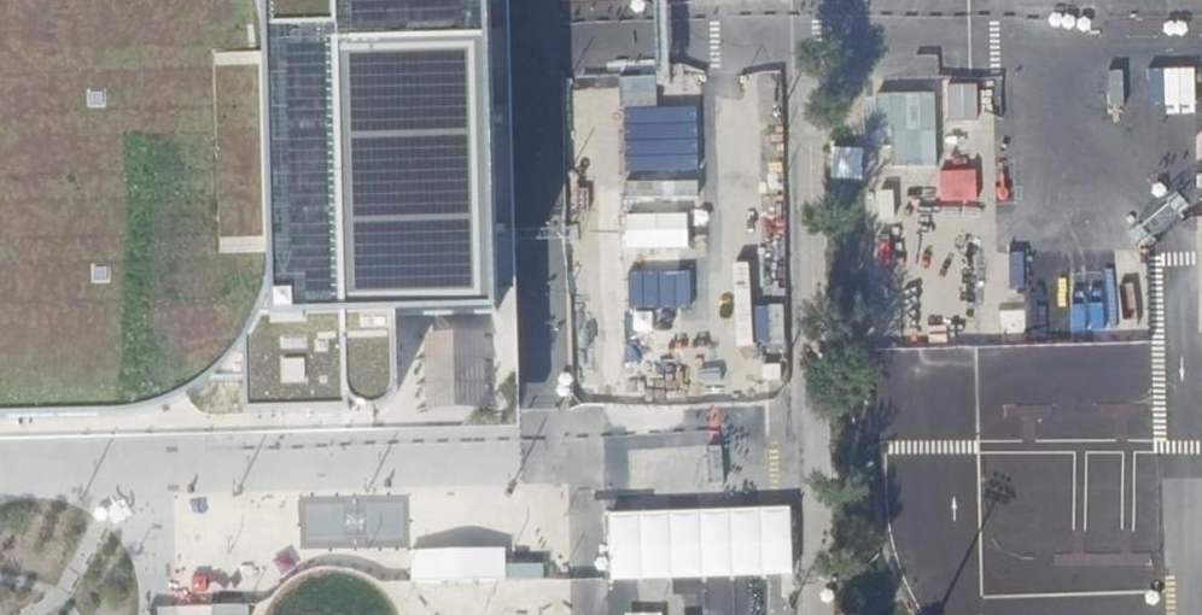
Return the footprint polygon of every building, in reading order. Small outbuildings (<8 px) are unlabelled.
[(520,430),(511,0),(0,0),(0,443),(72,441),(265,437),(514,430),(520,430)] [(765,440),(755,0),(692,0),(693,18),(642,19),(643,59),(666,58),(667,102),(690,102),(691,161),(709,160),(716,441),(765,440)] [(938,147),(875,149),(880,361),(943,360),(938,147)] [(355,555),(385,556),(386,536),(379,536),(380,515),(357,514),(355,555)] [(746,590),(781,589),(779,548),(744,549),(746,590)]
